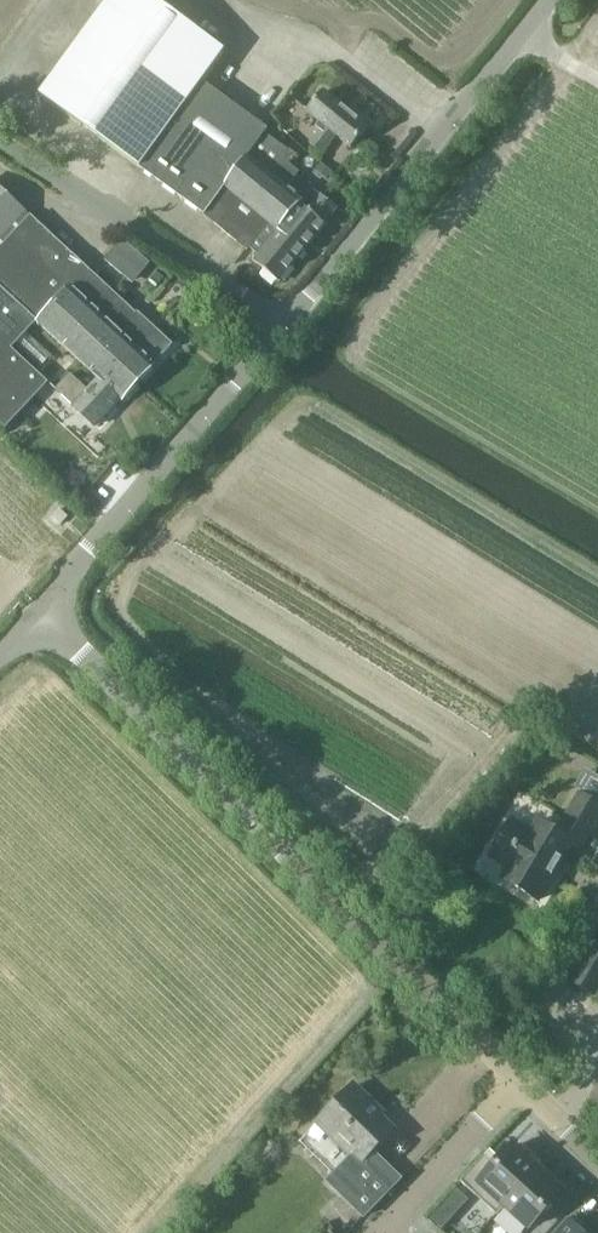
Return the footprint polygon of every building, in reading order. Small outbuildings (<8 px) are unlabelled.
[(205,217),(247,251),(249,249),(257,255),(252,261),(278,282),(338,209),(320,194),(310,205),(287,186),(304,166),(262,135),(268,129),(221,93),(243,62),(157,0),(109,0),(40,95),(140,168),(205,217)] [(349,149),(366,129),(323,92),(306,112),(323,126),(307,144),(320,155),(336,137),(349,149)] [(48,385),(49,383),(12,349),(16,346),(40,368),(53,355),(28,332),(37,323),(98,379),(88,390),(71,374),(55,391),(96,429),(121,403),(124,406),(158,369),(155,366),(171,348),(0,191),(0,423),(7,430),(48,385)] [(134,280),(151,258),(124,237),(107,259),(134,280)] [(597,819),(597,805),(580,793),(556,831),(538,820),(532,831),(513,820),(491,856),(510,868),(503,878),(539,900),(573,843),(580,848),(597,819)] [(569,980),(597,998),(597,933),(569,980)] [(347,1149),(321,1177),(359,1213),(396,1174),(373,1152),(393,1131),(380,1118),(383,1115),(354,1087),(323,1119),(339,1135),(336,1138),(347,1149)] [(498,1216),(539,1170),(535,1167),(539,1163),(521,1146),(517,1150),(513,1147),(496,1166),(485,1156),(461,1182),(498,1216)] [(539,1170),(506,1207),(530,1228),(563,1192),(539,1170)] [(458,1190),(431,1219),(443,1229),(469,1200),(458,1190)] [(559,1232),(582,1232),(569,1221),(559,1232)]
